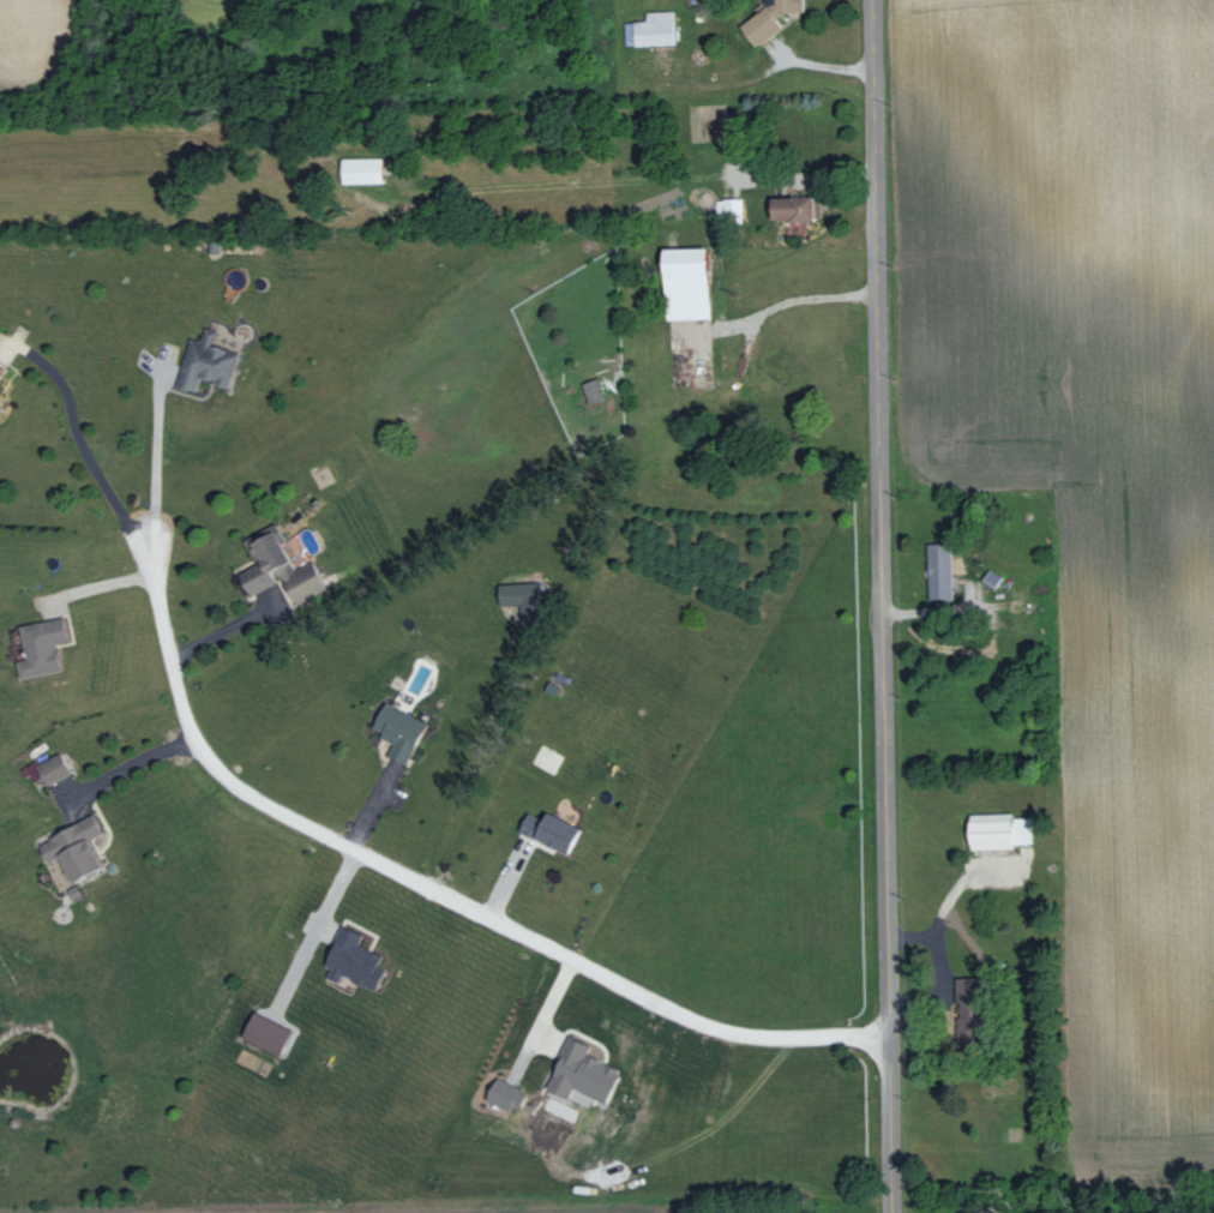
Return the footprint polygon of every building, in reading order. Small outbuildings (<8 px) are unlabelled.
[(808,0),(777,0),(744,23),(759,45),(785,26),(784,12),(809,10),(808,0)] [(626,21),(627,44),(678,42),(677,9),(650,10),(650,20),(626,21)] [(346,157),(346,182),(387,181),(387,156),(346,157)] [(782,219),(824,218),(823,194),(781,195),(782,219)] [(717,318),(719,246),(674,245),(672,318),(717,318)] [(243,351),(217,344),(220,330),(207,327),(204,339),(192,336),(179,385),(201,390),(204,377),(234,385),(243,351)] [(10,366),(0,359),(0,383),(10,366)] [(609,397),(602,377),(585,382),(592,402),(609,397)] [(932,599),(955,599),(956,542),(932,542),(932,599)] [(998,588),(1006,575),(994,568),(986,581),(998,588)] [(523,620),(542,621),(543,584),(503,582),(503,605),(523,605),(523,620)] [(26,624),(32,658),(22,660),(25,677),(69,669),(63,641),(75,639),(71,616),(26,624)] [(376,731),(398,741),(392,754),(413,763),(432,721),(389,702),(376,731)] [(75,773),(67,752),(40,763),(49,784),(75,773)] [(590,827),(553,811),(550,819),(532,812),(524,830),(579,854),(590,827)] [(98,837),(108,832),(99,814),(41,843),(52,864),(68,855),(82,883),(113,867),(98,837)] [(384,991),(391,967),(385,965),(389,953),(363,944),(368,931),(346,924),(332,966),(335,967),(333,975),(356,982),(384,991)] [(298,1030),(260,1012),(248,1037),(286,1055),(298,1030)] [(551,1087),(574,1099),(580,1087),(615,1105),(631,1073),(592,1053),(596,1045),(577,1035),(551,1087)] [(530,1090),(499,1078),(491,1099),(522,1111),(530,1090)]
